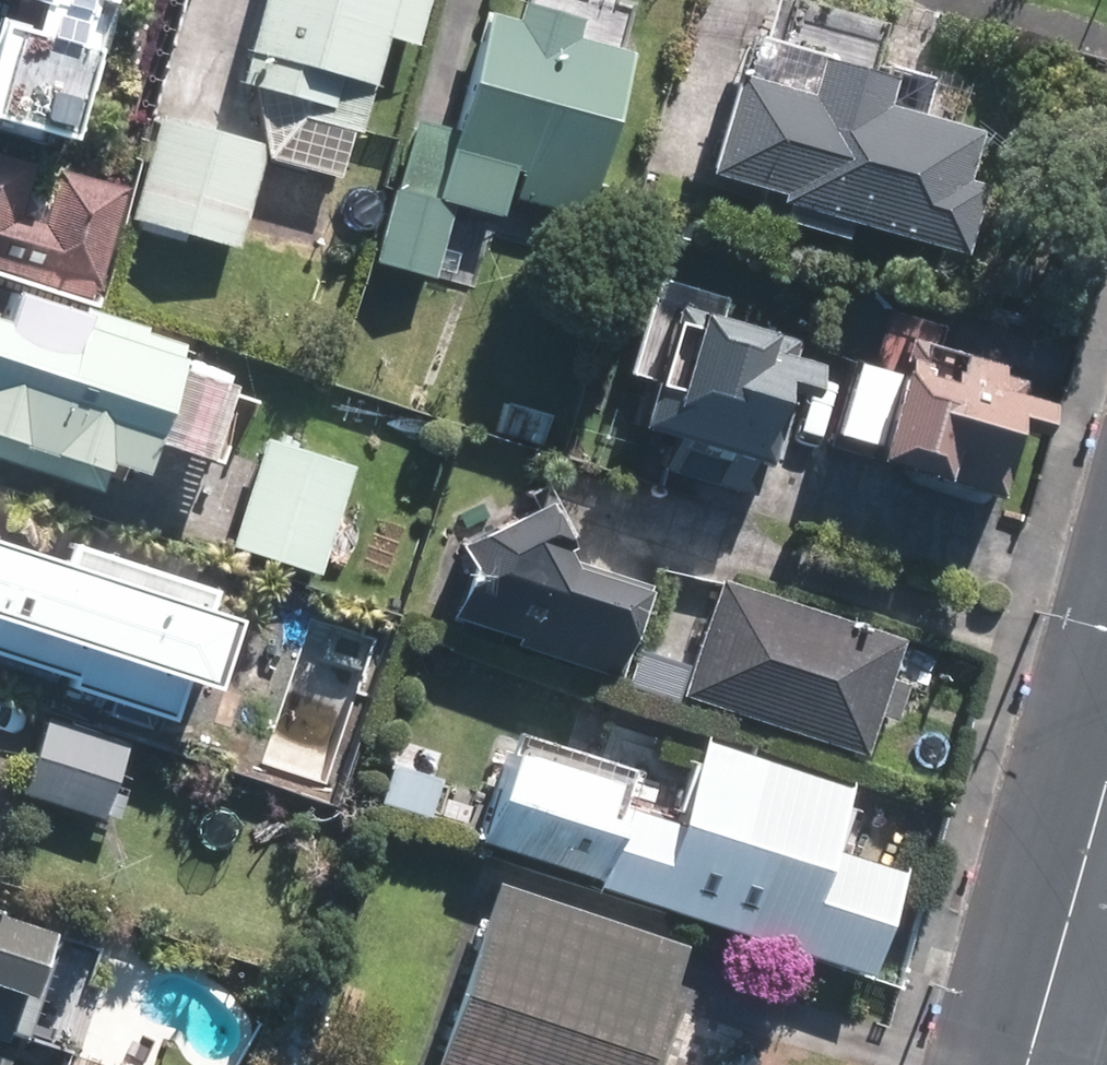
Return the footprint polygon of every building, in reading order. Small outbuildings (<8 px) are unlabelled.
[(52,52),(67,0),(0,0),(0,37),(52,52)] [(142,0),(85,0),(138,14),(142,0)] [(394,0),(256,0),(233,84),(252,89),(267,159),(337,178),(349,131),(357,135),(394,0)] [(581,23),(522,6),(518,22),(491,14),(458,133),(424,124),(386,263),(438,277),(458,205),(505,218),(518,172),(527,175),(521,197),(591,217),(636,54),(577,38),(581,23)] [(785,204),(967,256),(987,186),(970,181),(984,133),(932,118),(943,79),(897,66),(894,76),(837,60),(838,57),(763,36),(752,76),(743,74),(714,175),(787,196),(785,204)] [(125,224),(234,254),(263,149),(154,120),(125,224)] [(89,301),(119,206),(0,169),(0,273),(89,301)] [(117,494),(128,458),(151,465),(157,444),(206,460),(234,375),(155,349),(159,336),(86,314),(85,320),(15,298),(6,325),(0,323),(0,457),(117,494)] [(791,395),(801,363),(784,357),(787,346),(779,344),(781,340),(662,303),(625,427),(661,438),(650,475),(740,500),(775,390),(791,395)] [(1031,378),(912,342),(903,373),(875,465),(1002,503),(1025,427),(1042,433),(1051,401),(1034,395),(1038,385),(1029,383),(1031,378)] [(549,416),(502,401),(493,430),(541,444),(549,416)] [(323,571),(359,460),(358,460),(268,431),(235,535),(233,541),(323,571)] [(578,561),(570,547),(576,543),(553,498),(464,541),(474,561),(456,617),(523,639),(521,647),(626,680),(655,585),(578,561)] [(0,650),(84,677),(80,689),(180,721),(193,679),(227,690),(248,623),(220,614),(225,597),(83,551),(77,569),(0,544),(0,651),(0,650)] [(685,695),(870,755),(884,714),(900,719),(912,683),(895,677),(909,637),(723,577),(685,695)] [(112,821),(134,751),(117,746),(119,743),(40,717),(15,795),(94,820),(95,815),(112,821)] [(673,818),(618,799),(608,795),(612,783),(507,748),(480,834),(597,873),(594,881),(864,968),(896,868),(824,845),(843,783),(700,737),(673,818)] [(445,777),(393,762),(381,802),(433,817),(445,777)] [(690,943),(504,881),(442,1064),(650,1064),(690,943)] [(1,1021),(19,1026),(49,929),(0,914),(0,1022),(1,1021)] [(65,1064),(102,1064),(68,1054),(65,1064)]
